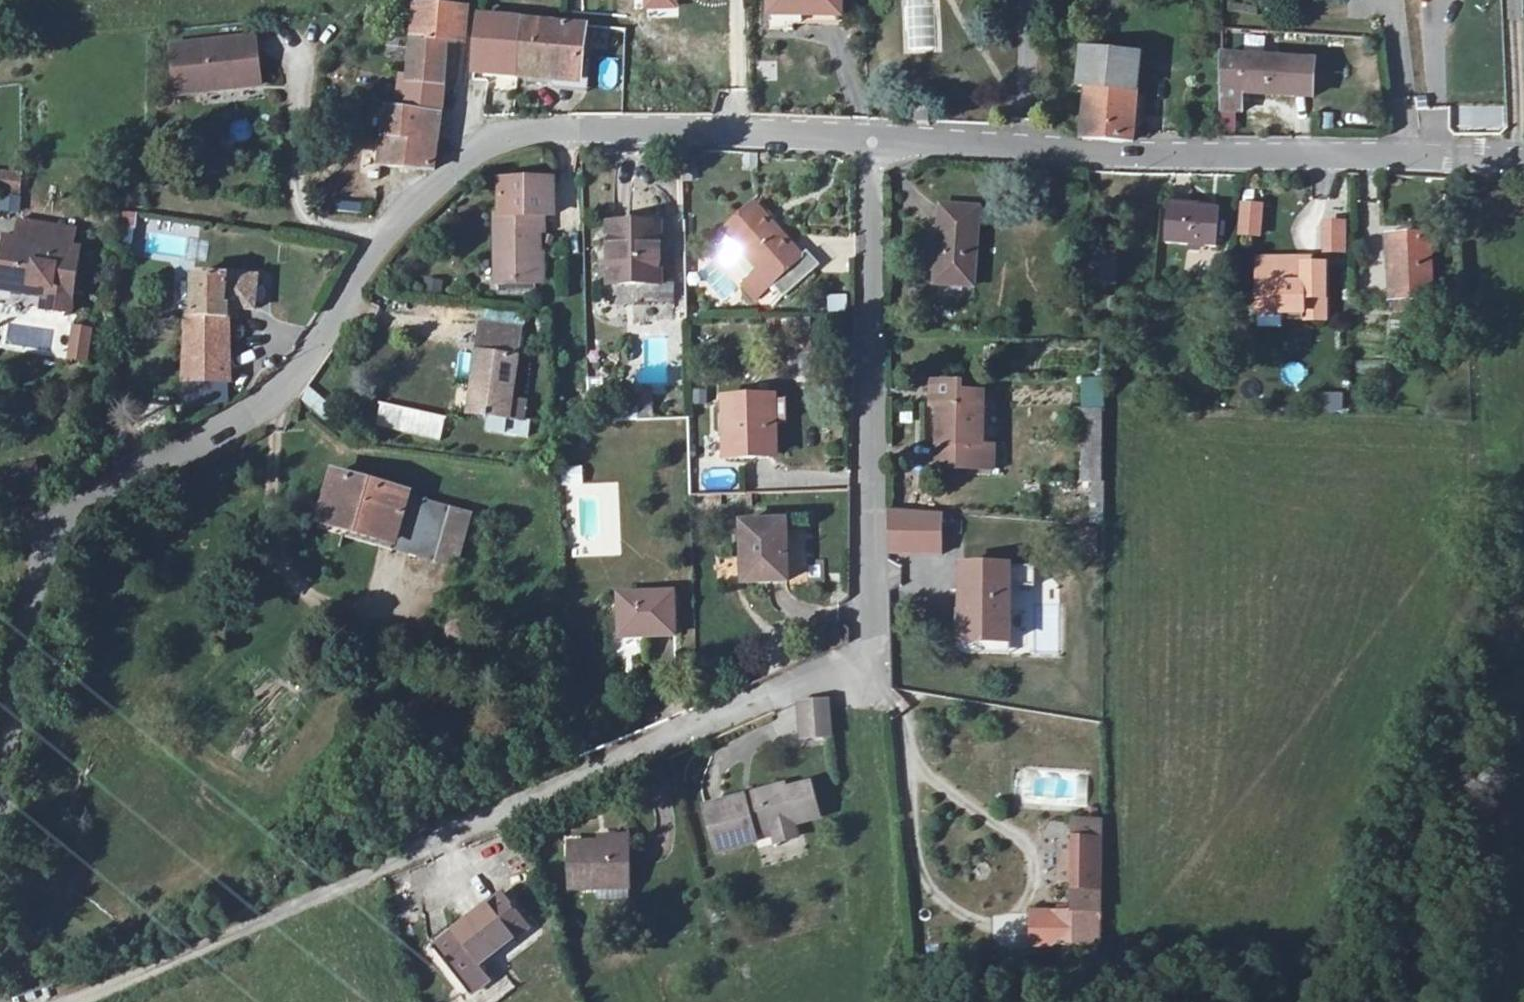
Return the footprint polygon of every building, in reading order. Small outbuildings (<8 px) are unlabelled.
[(650,1),(650,11),(678,9),(677,0),(660,0),(650,1)] [(843,10),(843,0),(779,0),(779,11),(795,11),(843,10)] [(454,9),(418,4),(409,76),(400,76),(398,111),(390,111),(388,132),(384,168),(440,174),(444,115),(446,89),(448,54),(459,55),(461,39),(471,21),(472,10),(454,9)] [(844,29),(843,10),(795,11),(795,30),(844,29)] [(487,19),(482,73),(582,86),(587,30),(487,19)] [(245,82),(265,80),(259,39),(175,50),(182,97),(240,90),(245,82)] [(1088,139),(1131,142),(1141,57),(1078,51),(1077,83),(1089,85),(1088,139)] [(1231,61),(1232,114),(1253,115),(1254,94),(1321,97),(1325,64),(1231,61)] [(245,82),(240,90),(265,86),(265,80),(245,82)] [(1501,106),(1475,108),(1477,127),(1503,125),(1501,106)] [(918,123),(929,123),(929,110),(918,110),(918,123)] [(26,179),(0,174),(0,189),(27,193),(26,179)] [(542,239),(553,239),(554,201),(561,199),(561,182),(508,182),(509,220),(499,220),(500,288),(543,287),(542,239)] [(1236,235),(1260,238),(1264,202),(1241,199),(1236,235)] [(942,205),(937,284),(977,286),(982,208),(942,205)] [(1176,208),(1171,241),(1221,249),(1227,212),(1176,208)] [(734,241),(747,256),(764,276),(753,289),(765,305),(811,263),(763,210),(734,241)] [(1347,253),(1347,218),(1321,218),(1321,253),(1347,253)] [(608,219),(608,279),(658,279),(658,220),(608,219)] [(10,222),(9,232),(3,232),(0,249),(0,276),(2,277),(2,284),(24,287),(26,277),(48,282),(46,309),(87,313),(95,245),(76,243),(76,231),(10,222)] [(734,268),(747,256),(734,241),(720,252),(734,268)] [(1398,242),(1398,302),(1437,302),(1437,242),(1398,242)] [(1262,255),(1263,301),(1290,301),(1290,313),(1313,312),(1313,323),(1332,323),(1330,265),(1309,265),(1308,255),(1262,255)] [(224,391),(235,391),(235,312),(258,312),(259,278),(195,279),(197,338),(187,339),(185,384),(223,385),(224,391)] [(828,296),(828,311),(847,311),(847,296),(828,296)] [(1290,301),(1263,301),(1263,312),(1290,313),(1290,301)] [(1313,312),(1290,313),(1290,324),(1313,323),(1313,312)] [(492,390),(488,420),(515,423),(526,334),(487,329),(478,389),(492,390)] [(98,335),(79,333),(76,363),(95,365),(98,335)] [(949,411),(946,474),(999,475),(1001,452),(992,450),(992,398),(973,396),(972,387),(942,386),(942,409),(949,411)] [(310,388),(301,398),(318,413),(327,403),(310,388)] [(474,418),(488,420),(492,390),(478,389),(474,418)] [(1320,392),(1320,410),(1342,410),(1342,393),(1320,392)] [(733,402),(734,463),(779,462),(777,401),(733,402)] [(441,439),(446,414),(380,403),(375,427),(441,439)] [(1106,482),(1105,412),(1086,412),(1086,481),(1106,482)] [(366,518),(361,535),(359,542),(451,569),(468,513),(343,480),(335,511),(366,518)] [(333,529),(361,535),(366,518),(335,511),(333,529)] [(891,555),(941,555),(941,519),(891,515),(891,555)] [(749,527),(751,587),(796,586),(794,526),(749,527)] [(979,640),(1024,639),(1020,564),(966,565),(969,611),(977,610),(979,640)] [(624,597),(625,641),(680,639),(679,596),(624,597)] [(977,610),(969,611),(963,611),(965,661),(1024,657),(1024,639),(979,640),(977,610)] [(808,784),(711,806),(726,861),(770,853),(765,835),(817,823),(808,784)] [(1107,821),(1077,822),(1078,830),(1080,880),(1080,897),(1059,899),(1062,933),(1108,929),(1108,922),(1107,821)] [(1078,830),(1063,830),(1065,880),(1080,880),(1078,830)] [(575,845),(578,894),(636,891),(633,842),(575,845)] [(472,1001),(478,1001),(497,987),(486,971),(532,935),(508,900),(438,953),(472,1001)]
